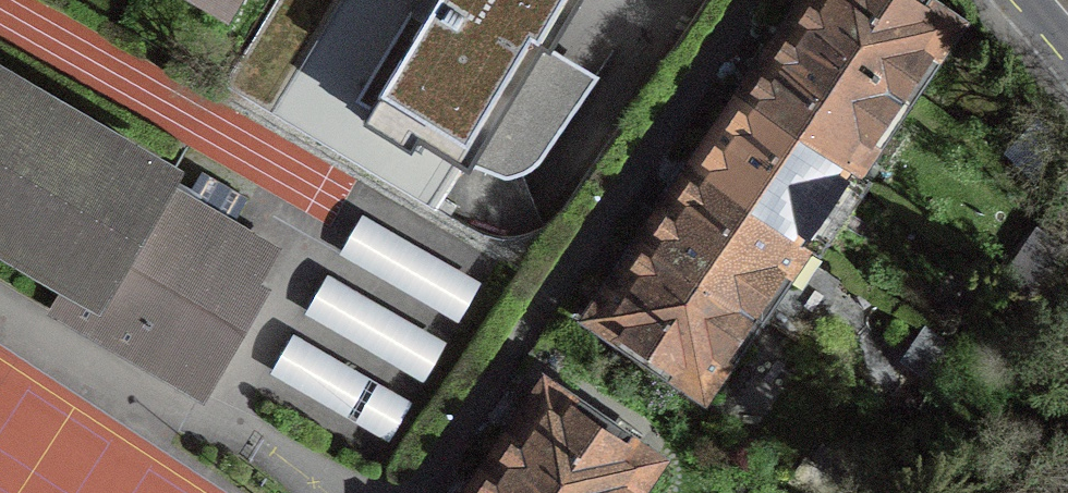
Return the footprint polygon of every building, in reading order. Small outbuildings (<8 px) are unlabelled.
[(225,11),(231,0),(207,0),(225,11)] [(580,0),(281,0),(229,88),(434,209),(462,163),(469,167),(543,44),(551,49),(580,0)] [(792,23),(901,98),(953,22),(920,0),(808,0),(792,23)] [(792,23),(743,95),(852,169),(901,98),(792,23)] [(72,280),(56,308),(202,395),(260,292),(212,264),(232,229),(163,189),(170,173),(0,75),(0,239),(72,280)] [(743,95),(693,168),(802,242),(820,254),(870,181),(852,169),(743,95)] [(693,168),(644,239),(753,313),(802,242),(693,168)] [(341,249),(462,316),(486,273),(365,207),(341,249)] [(1024,304),(1061,248),(1034,230),(996,285),(1024,304)] [(702,388),(753,313),(644,239),(593,314),(702,388)] [(1061,248),(1024,304),(1053,323),(1067,300),(1067,253),(1061,248)] [(331,267),(307,310),(428,375),(452,331),(331,267)] [(295,325),(273,367),(394,430),(416,388),(295,325)] [(494,459),(544,492),(630,492),(653,459),(545,385),(494,459)] [(471,492),(544,492),(494,459),(471,492)]
